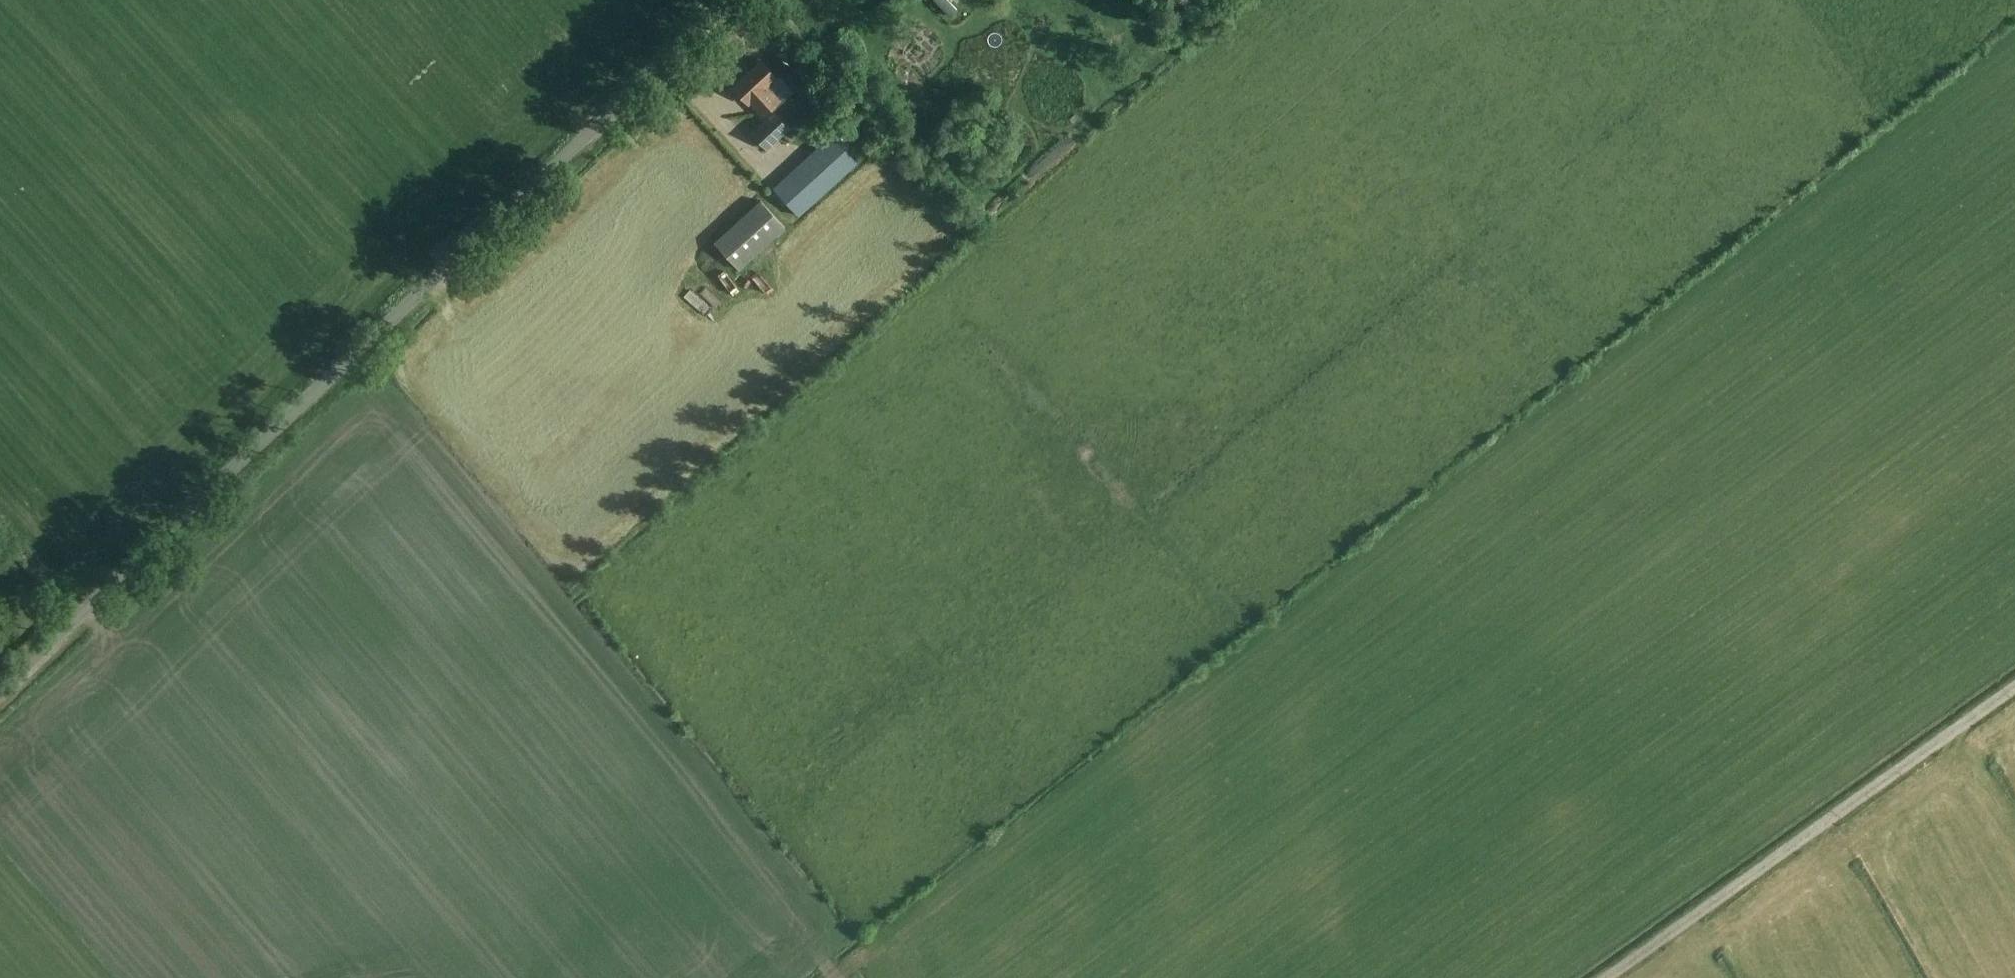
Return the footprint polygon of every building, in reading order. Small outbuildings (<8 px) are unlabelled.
[(779,98),(768,85),(778,76),(761,58),(732,85),(749,103),(750,102),(762,115),(779,98)] [(768,148),(789,126),(775,111),(752,132),(768,148)] [(833,131),(771,185),(798,217),(858,161),(833,131)] [(760,198),(713,241),(739,269),(786,227),(760,198)]
